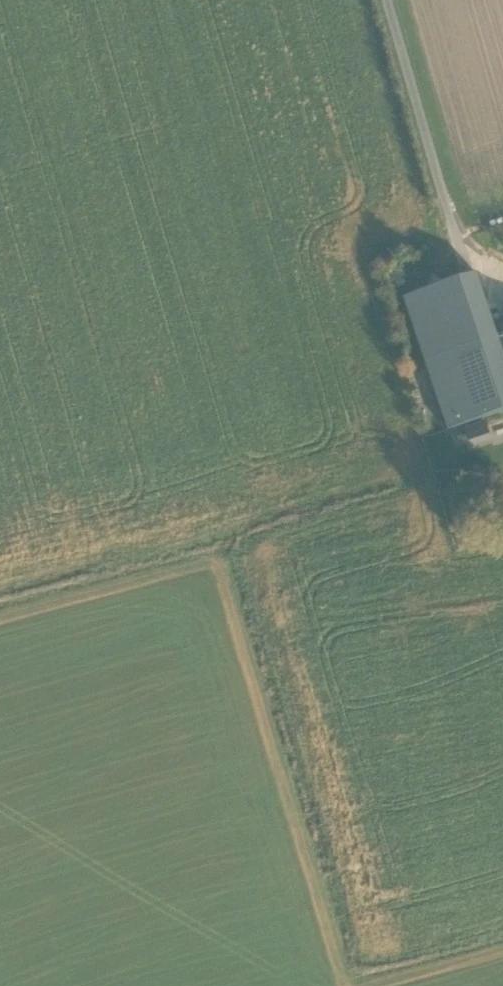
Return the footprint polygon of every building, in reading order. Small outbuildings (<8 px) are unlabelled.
[(431,301),(416,305),(423,329),(436,325),(437,326),(445,323),(443,316),(461,310),(453,283),(442,286),(443,290),(429,294),(431,301)] [(424,363),(446,431),(502,412),(502,338),(424,363)]
